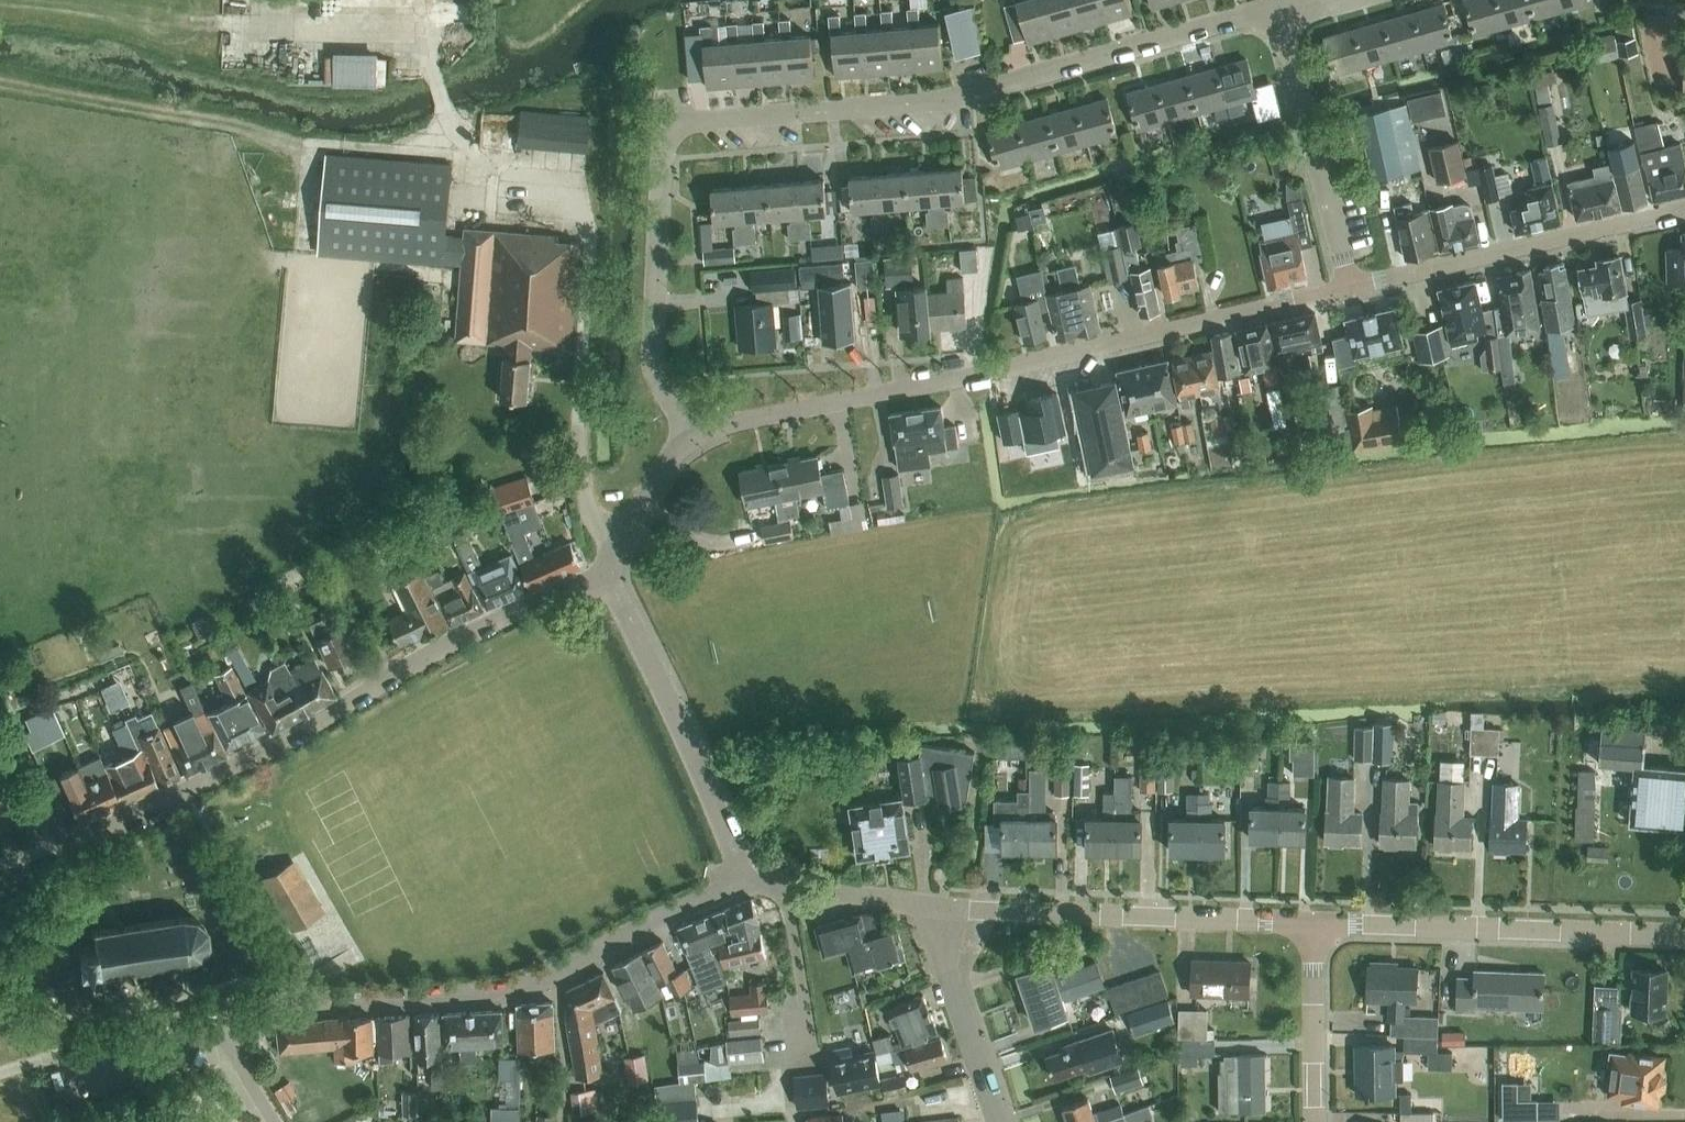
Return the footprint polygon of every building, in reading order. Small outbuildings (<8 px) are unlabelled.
[(1015,3),(1003,7),(1013,42),(1027,38),(1028,43),(1044,38),(1038,17),(1033,0),(1014,0),(1015,3)] [(1038,17),(1044,38),(1073,30),(1067,9),(1064,0),(1033,0),(1038,17)] [(1067,9),(1073,30),(1102,22),(1096,0),(1064,0),(1067,9)] [(1102,22),(1131,13),(1128,0),(1096,0),(1102,22)] [(1504,27),(1497,0),(1465,0),(1474,35),(1504,27)] [(1504,27),(1534,18),(1529,0),(1497,0),(1504,27)] [(1534,18),(1563,10),(1560,0),(1529,0),(1534,18)] [(1563,10),(1593,2),(1592,0),(1560,0),(1563,10)] [(1413,12),(1423,49),(1453,41),(1443,4),(1413,12)] [(971,7),(949,12),(959,56),(981,51),(976,30),(971,7)] [(912,27),(915,70),(942,68),(939,24),(920,26),(918,8),(907,9),(909,27),(912,27)] [(889,72),(915,70),(912,27),(909,27),(893,28),(892,10),(881,11),(882,29),(885,29),(889,72)] [(863,74),(889,72),(885,29),(882,29),(867,30),(865,12),(854,13),(856,31),(859,31),(863,74)] [(1384,20),(1394,57),(1423,49),(1413,12),(1384,20)] [(836,77),(863,74),(859,31),(856,31),(841,33),(839,15),(828,16),(830,35),(832,35),(836,77)] [(779,20),(780,38),(783,38),(787,81),(814,79),(810,35),(791,37),(790,19),(779,20)] [(1354,29),(1365,66),(1394,57),(1384,20),(1354,29)] [(757,40),(761,83),(787,81),(783,38),(780,38),(765,39),(763,21),(752,22),(754,40),(757,40)] [(734,85),(761,83),(757,40),(754,40),(739,41),(737,23),(726,24),(728,42),(731,42),(734,85)] [(731,42),(728,42),(712,43),(711,25),(700,26),(702,46),(704,45),(707,88),(734,85),(731,42)] [(698,46),(697,27),(684,28),(685,47),(698,46)] [(1335,74),(1365,66),(1354,29),(1324,37),(1335,74)] [(1616,41),(1616,34),(1594,38),(1598,60),(1619,56),(1616,41)] [(1638,52),(1635,37),(1616,41),(1619,56),(1638,52)] [(1462,41),(1465,51),(1473,49),(1470,39),(1462,41)] [(382,78),(382,47),(301,46),(300,76),(382,78)] [(1246,59),(1216,67),(1227,104),(1257,96),(1246,59)] [(1187,76),(1197,113),(1227,104),(1216,67),(1187,76)] [(1532,76),(1535,86),(1547,84),(1554,82),(1552,72),(1532,76)] [(1158,84),(1168,121),(1197,113),(1187,76),(1158,84)] [(1138,129),(1168,121),(1158,84),(1128,92),(1138,129)] [(1551,101),(1547,84),(1535,86),(1538,104),(1551,101)] [(1441,92),(1408,99),(1413,120),(1446,113),(1441,92)] [(1282,114),(1277,96),(1253,102),(1258,121),(1273,117),(1282,114)] [(1106,98),(1076,106),(1087,144),(1117,135),(1106,98)] [(1245,111),(1242,100),(1227,104),(1230,115),(1245,111)] [(1552,104),(1539,107),(1547,146),(1560,143),(1552,104)] [(1421,170),(1406,105),(1389,108),(1359,115),(1373,180),(1403,174),(1421,170)] [(1076,106),(1047,115),(1058,152),(1087,144),(1076,106)] [(592,143),(593,110),(521,107),(520,141),(592,143)] [(1047,115),(1018,123),(1028,160),(1058,152),(1047,115)] [(1680,144),(1663,148),(1656,122),(1635,127),(1645,167),(1646,167),(1654,200),(1684,194),(1684,165),(1680,144)] [(1028,160),(1018,123),(988,131),(998,168),(1028,160)] [(1606,144),(1603,134),(1596,135),(1599,145),(1606,144)] [(1465,175),(1461,155),(1457,141),(1430,148),(1437,181),(1465,175)] [(1277,173),(1295,169),(1289,145),(1271,150),(1277,173)] [(1609,152),(1610,155),(1614,171),(1615,171),(1623,208),(1647,202),(1639,165),(1626,168),(1622,149),(1609,152)] [(327,154),(327,155),(319,254),(442,264),(442,263),(462,264),(456,341),(505,345),(501,398),(527,400),(532,346),(570,350),(579,242),(558,241),(559,236),(465,229),(464,237),(444,235),(450,165),(333,155),(327,154)] [(1550,177),(1546,157),(1529,161),(1533,181),(1550,177)] [(1577,218),(1621,208),(1610,163),(1593,167),(1595,176),(1568,182),(1577,218)] [(1499,198),(1491,165),(1466,171),(1469,185),(1482,183),(1486,201),(1499,198)] [(962,167),(933,170),(938,226),(949,225),(947,202),(965,200),(962,167)] [(906,172),(909,205),(926,204),(928,227),(938,226),(933,170),(906,172)] [(878,175),(883,231),(894,230),(892,207),(909,205),(906,172),(878,175)] [(1137,187),(1132,174),(1117,179),(1121,192),(1137,187)] [(878,175),(850,177),(853,210),(870,209),(872,232),(883,231),(878,175)] [(824,179),(795,182),(800,238),(811,237),(809,214),(827,212),(824,179)] [(768,184),(771,217),(787,216),(789,239),(800,238),(795,182),(768,184)] [(1516,232),(1561,222),(1552,183),(1526,189),(1530,205),(1511,209),(1516,232)] [(740,187),(745,243),(756,242),(754,219),(771,217),(768,184),(740,187)] [(734,244),(745,243),(740,187),(712,189),(715,222),(732,221),(734,244)] [(1288,280),(1306,275),(1300,248),(1312,245),(1305,213),(1304,213),(1301,200),(1287,203),(1290,216),(1261,223),(1265,240),(1259,241),(1262,252),(1261,252),(1268,286),(1270,285),(1274,288),(1284,286),(1286,282),(1288,281),(1288,280)] [(1438,250),(1429,209),(1414,213),(1411,202),(1394,206),(1396,217),(1405,258),(1438,250)] [(1440,250),(1479,241),(1472,209),(1471,207),(1469,205),(1467,203),(1464,203),(1462,203),(1431,210),(1440,250)] [(1028,211),(1031,225),(1045,222),(1043,208),(1028,211)] [(968,240),(981,239),(979,212),(966,213),(968,240)] [(1030,228),(1027,214),(1014,217),(1017,231),(1030,228)] [(1141,270),(1136,246),(1140,245),(1135,223),(1118,227),(1122,246),(1128,274),(1131,273),(1141,315),(1160,310),(1150,268),(1141,270)] [(1193,262),(1205,259),(1197,223),(1176,228),(1179,241),(1176,241),(1178,250),(1166,253),(1157,255),(1160,265),(1159,265),(1166,296),(1181,293),(1181,291),(1199,287),(1193,262)] [(1682,250),(1667,250),(1668,282),(1684,281),(1684,233),(1682,233),(1682,250)] [(813,260),(826,259),(825,245),(812,246),(813,260)] [(1109,281),(1128,277),(1121,246),(1101,250),(1109,281)] [(704,264),(735,261),(734,247),(703,250),(704,264)] [(962,272),(978,270),(976,248),(960,250),(962,272)] [(874,287),(872,256),(855,257),(856,267),(858,288),(874,287)] [(1630,336),(1646,334),(1640,300),(1626,302),(1625,291),(1619,256),(1598,260),(1599,266),(1580,269),(1584,291),(1588,313),(1625,307),(1630,336)] [(929,325),(927,294),(926,287),(914,288),(911,257),(885,259),(887,286),(902,285),(902,289),(899,289),(903,334),(930,332),(929,325)] [(843,262),(800,266),(801,280),(802,288),(817,287),(817,278),(844,276),(843,262)] [(1547,328),(1575,323),(1564,262),(1545,266),(1546,270),(1540,271),(1546,304),(1543,305),(1547,328)] [(1063,291),(1047,295),(1050,308),(1057,338),(1100,328),(1089,284),(1080,286),(1075,265),(1058,269),(1063,291)] [(795,267),(751,271),(753,291),(756,291),(758,304),(737,306),(740,348),(775,345),(771,303),(790,301),(788,288),(797,287),(795,267)] [(1050,308),(1047,295),(1041,270),(1017,275),(1023,301),(1015,303),(1025,341),(1047,336),(1041,311),(1050,308)] [(1502,307),(1495,308),(1498,335),(1508,333),(1508,334),(1540,328),(1530,270),(1516,272),(1517,274),(1497,277),(1502,307)] [(948,292),(927,294),(929,325),(940,324),(940,328),(967,326),(962,278),(947,279),(948,292)] [(1489,370),(1501,369),(1500,354),(1499,340),(1499,339),(1498,335),(1495,308),(1482,311),(1475,282),(1438,290),(1450,338),(1484,330),(1489,370)] [(850,284),(819,286),(823,341),(854,338),(850,284)] [(1355,356),(1403,345),(1395,309),(1345,320),(1349,335),(1333,339),(1339,366),(1356,362),(1355,356)] [(1315,313),(1292,318),(1270,323),(1278,360),(1323,349),(1315,313)] [(790,339),(803,338),(801,314),(788,315),(790,339)] [(1267,385),(1281,382),(1267,324),(1236,331),(1241,350),(1246,371),(1263,367),(1267,385)] [(1441,325),(1426,329),(1433,360),(1448,356),(1441,325)] [(1419,363),(1433,360),(1426,329),(1411,332),(1419,363)] [(1212,336),(1220,376),(1246,371),(1241,350),(1234,351),(1230,332),(1212,336)] [(1500,354),(1511,353),(1510,338),(1499,339),(1499,340),(1500,354)] [(1192,354),(1200,392),(1211,390),(1214,400),(1222,399),(1212,350),(1192,354)] [(1189,395),(1200,392),(1192,354),(1172,359),(1183,407),(1191,405),(1189,395)] [(1567,355),(1551,357),(1554,378),(1570,375),(1567,355)] [(1147,397),(1150,409),(1177,403),(1168,360),(1147,364),(1154,396),(1147,397)] [(1127,414),(1150,409),(1147,397),(1154,396),(1147,364),(1118,371),(1127,414)] [(1251,390),(1248,376),(1233,379),(1236,393),(1251,390)] [(1079,425),(1083,441),(1087,440),(1093,471),(1134,462),(1126,422),(1116,379),(1075,388),(1083,424),(1079,425)] [(1316,389),(1322,429),(1343,426),(1337,386),(1316,389)] [(1288,425),(1280,388),(1268,391),(1267,391),(1275,428),(1288,425)] [(1062,446),(1083,441),(1079,425),(1064,428),(1057,393),(1029,399),(1037,436),(1059,431),(1062,446)] [(898,456),(899,469),(930,464),(928,451),(959,447),(956,425),(944,427),(941,406),(890,414),(897,456),(898,456)] [(1371,408),(1347,411),(1352,447),(1352,451),(1401,445),(1401,444),(1398,417),(1373,420),(1371,408)] [(1216,435),(1226,433),(1222,415),(1212,417),(1216,435)] [(1182,423),(1185,441),(1195,439),(1192,421),(1182,423)] [(1175,444),(1185,441),(1182,423),(1172,426),(1175,444)] [(1138,433),(1142,451),(1152,449),(1148,431),(1138,433)] [(779,464),(789,516),(799,514),(795,496),(823,490),(827,509),(849,504),(843,470),(821,474),(817,456),(779,464)] [(793,536),(789,516),(779,464),(740,471),(747,506),(775,501),(778,518),(777,518),(778,523),(762,526),(765,542),(793,536)] [(888,507),(903,505),(898,474),(883,476),(888,507)] [(536,502),(527,475),(492,487),(500,513),(530,503),(536,502)] [(830,534),(853,530),(851,518),(828,522),(830,534)] [(521,565),(531,589),(581,566),(571,542),(534,558),(522,526),(508,531),(521,565)] [(469,540),(457,545),(468,572),(487,608),(528,591),(512,554),(483,566),(481,567),(469,540)] [(423,639),(450,625),(422,570),(396,583),(409,610),(389,620),(402,646),(421,636),(423,639)] [(451,625),(484,609),(473,588),(473,589),(465,572),(444,582),(437,571),(426,576),(451,625)] [(285,596),(297,590),(289,575),(277,581),(285,596)] [(328,666),(354,654),(342,628),(330,634),(323,618),(309,625),(328,666)] [(199,638),(214,631),(208,619),(193,626),(199,638)] [(243,657),(233,663),(241,677),(251,672),(243,657)] [(289,671),(288,672),(290,671),(296,684),(290,688),(303,713),(335,695),(321,669),(320,670),(313,657),(289,671)] [(270,669),(267,680),(247,691),(267,727),(270,732),(303,713),(290,688),(296,684),(290,671),(288,672),(289,671),(284,661),(283,662),(270,669)] [(225,748),(244,738),(264,729),(245,694),(231,667),(213,676),(227,703),(226,704),(206,713),(225,748)] [(130,702),(119,678),(108,683),(119,707),(130,702)] [(175,725),(164,730),(172,746),(171,747),(185,774),(225,754),(196,695),(187,699),(192,711),(173,720),(175,725)] [(51,706),(24,717),(30,729),(56,716),(51,706)] [(30,729),(24,732),(31,749),(43,743),(54,738),(63,733),(56,716),(30,729)] [(1373,726),(1372,759),(1374,760),(1387,760),(1388,760),(1389,722),(1373,721),(1373,726)] [(1601,739),(1599,762),(1635,766),(1630,822),(1684,827),(1684,769),(1643,765),(1646,726),(1602,722),(1601,739)] [(123,756),(105,765),(122,803),(158,786),(143,747),(139,749),(127,723),(111,730),(123,756)] [(160,785),(180,776),(158,726),(138,736),(160,785)] [(1355,726),(1354,759),(1360,759),(1372,759),(1373,726),(1355,726)] [(1484,754),(1485,728),(1471,728),(1470,753),(1484,754)] [(1499,729),(1485,728),(1484,754),(1498,754),(1499,729)] [(1293,774),(1314,774),(1314,739),(1290,739),(1290,758),(1293,758),(1293,774)] [(897,742),(900,758),(917,756),(914,740),(897,742)] [(1006,757),(1006,740),(998,740),(998,758),(1006,757)] [(1258,742),(1241,742),(1240,769),(1258,770),(1258,742)] [(919,755),(920,755),(926,792),(938,794),(940,807),(962,803),(961,798),(967,799),(974,751),(921,743),(919,755)] [(920,755),(919,755),(917,756),(900,758),(899,758),(902,778),(905,798),(927,794),(926,792),(920,755)] [(1158,792),(1172,792),(1172,760),(1159,760),(1158,792)] [(1069,795),(1069,764),(1056,764),(1055,795),(1069,795)] [(1088,795),(1088,764),(1075,764),(1074,795),(1088,795)] [(1154,764),(1140,764),(1139,792),(1154,792),(1154,764)] [(122,803),(105,765),(104,765),(106,771),(96,776),(92,767),(81,772),(100,813),(122,803)] [(65,790),(80,822),(100,813),(81,772),(79,767),(64,774),(64,772),(51,778),(58,793),(65,790)] [(1593,770),(1577,770),(1577,807),(1575,807),(1575,841),(1593,841),(1593,770)] [(1360,843),(1361,813),(1353,812),(1354,778),(1330,777),(1328,811),(1327,811),(1325,842),(1330,842),(1330,844),(1342,845),(1342,842),(1360,843)] [(1030,792),(1031,778),(1019,778),(1019,792),(1030,792)] [(1031,778),(1030,792),(1041,792),(1041,778),(1031,778)] [(1415,845),(1416,815),(1418,815),(1418,801),(1408,801),(1409,780),(1384,779),(1383,814),(1382,813),(1380,844),(1385,844),(1385,846),(1397,847),(1397,844),(1415,845)] [(1279,797),(1280,781),(1269,781),(1268,797),(1279,797)] [(1280,781),(1279,797),(1290,797),(1290,782),(1280,781)] [(1470,847),(1471,817),(1462,817),(1464,782),(1439,781),(1438,816),(1436,816),(1435,846),(1440,846),(1439,849),(1452,849),(1452,847),(1470,847)] [(1525,849),(1526,819),(1517,819),(1518,784),(1494,783),(1493,818),(1491,818),(1490,848),(1494,848),(1494,851),(1507,851),(1507,849),(1525,849)] [(996,801),(996,824),(1003,824),(1003,850),(1030,850),(1030,792),(1019,792),(1019,801),(996,801)] [(1030,792),(1030,850),(1057,850),(1056,818),(1056,813),(1054,811),(1043,811),(1043,792),(1041,792),(1030,792)] [(1114,809),(1114,793),(1104,792),(1104,809),(1114,809)] [(1114,793),(1114,809),(1125,809),(1125,793),(1114,793)] [(1188,793),(1188,809),(1198,809),(1198,793),(1188,793)] [(1198,809),(1209,810),(1209,793),(1198,793),(1198,809)] [(891,853),(911,850),(902,798),(850,806),(858,858),(878,855),(878,856),(891,854),(891,853)] [(1279,807),(1252,806),(1251,839),(1277,840),(1279,807)] [(1305,808),(1279,807),(1277,840),(1304,841),(1305,808)] [(1114,809),(1104,809),(1103,819),(1088,818),(1087,851),(1114,851),(1114,809)] [(1125,819),(1125,809),(1114,809),(1114,851),(1141,851),(1141,819),(1125,819)] [(1198,809),(1188,809),(1188,819),(1172,819),(1171,851),(1198,852),(1198,809)] [(1198,809),(1198,852),(1224,852),(1225,820),(1209,819),(1209,810),(1198,809)] [(1607,860),(1608,848),(1588,846),(1587,858),(1607,860)] [(291,861),(261,879),(292,931),(321,914),(316,904),(320,902),(308,883),(305,885),(291,861)] [(738,904),(724,909),(727,924),(731,937),(732,939),(725,941),(718,943),(720,956),(721,962),(722,968),(723,968),(766,957),(766,956),(766,955),(759,921),(752,898),(738,904)] [(727,982),(723,968),(722,968),(721,962),(720,956),(718,943),(725,941),(732,939),(731,937),(727,924),(724,909),(677,928),(699,985),(710,981),(712,987),(727,982)] [(853,972),(905,958),(896,925),(877,930),(873,914),(861,914),(816,926),(824,956),(847,950),(853,972)] [(208,942),(208,939),(208,936),(208,933),(207,930),(205,927),(203,924),(200,922),(199,920),(194,918),(190,917),(188,916),(92,931),(93,944),(78,947),(81,964),(95,962),(97,975),(190,961),(198,957),(199,956),(201,954),(203,952),(205,949),(207,946),(208,942)] [(678,972),(662,941),(643,951),(658,982),(669,977),(677,993),(691,985),(683,970),(678,972)] [(635,1009),(663,996),(641,952),(613,966),(635,1009)] [(1249,996),(1250,962),(1193,960),(1191,994),(1249,996)] [(1437,1036),(1438,1017),(1403,1016),(1404,1000),(1416,1001),(1417,968),(1390,967),(1390,962),(1370,962),(1370,966),(1368,966),(1367,999),(1389,1000),(1388,1020),(1390,1020),(1390,1035),(1404,1035),(1437,1036)] [(1027,999),(1100,974),(1095,963),(1054,977),(1050,963),(1019,974),(1027,999)] [(1664,1011),(1665,970),(1634,969),(1633,1010),(1664,1011)] [(1542,1009),(1543,973),(1474,970),(1474,977),(1458,977),(1457,1011),(1474,1012),(1474,1006),(1542,1009)] [(1147,975),(1155,999),(1168,995),(1160,971),(1147,975)] [(594,1023),(620,1012),(612,996),(615,995),(603,972),(567,990),(567,1020),(577,1078),(603,1074),(594,1023)] [(1104,987),(1100,974),(1027,999),(1036,1024),(1067,1014),(1063,1001),(1104,987)] [(1142,1004),(1155,999),(1147,975),(1134,980),(1142,1004)] [(1129,1008),(1142,1004),(1134,980),(1121,984),(1129,1008)] [(749,983),(750,993),(728,995),(730,1015),(767,1011),(764,982),(749,983)] [(1116,1012),(1129,1008),(1121,984),(1108,988),(1116,1012)] [(1594,1007),(1598,1007),(1605,1007),(1612,1008),(1610,1041),(1616,1041),(1618,1003),(1618,987),(1595,986),(1594,1007)] [(14,1009),(27,1002),(21,993),(9,1000),(14,1009)] [(889,1008),(904,1045),(938,1031),(923,995),(889,1008)] [(1128,1013),(1133,1027),(1156,1019),(1159,1027),(1176,1021),(1168,1000),(1128,1013)] [(519,1050),(554,1049),(553,1002),(518,1004),(519,1050)] [(1610,1041),(1612,1008),(1605,1007),(1598,1007),(1596,1040),(1610,1041)] [(1206,1038),(1207,1010),(1179,1009),(1179,1037),(1206,1038)] [(476,1044),(503,1043),(502,1010),(444,1013),(446,1046),(461,1045),(461,1062),(477,1062),(476,1044)] [(443,1072),(439,1014),(415,1015),(418,1060),(432,1059),(433,1072),(443,1072)] [(393,1052),(411,1051),(409,1016),(378,1017),(380,1062),(394,1062),(393,1052)] [(337,1062),(346,1061),(356,1061),(356,1051),(374,1051),(372,1017),(344,1018),(345,1045),(335,1046),(337,1062)] [(280,1052),(335,1046),(345,1045),(344,1018),(325,1019),(325,1020),(277,1025),(280,1052)] [(729,1035),(760,1031),(759,1018),(728,1021),(729,1035)] [(1110,1030),(1093,1035),(1060,1047),(1062,1051),(1047,1056),(1054,1078),(1086,1067),(1088,1073),(1121,1062),(1110,1030)] [(1442,1044),(1465,1043),(1465,1031),(1442,1032),(1442,1044)] [(894,1048),(890,1034),(872,1039),(875,1053),(894,1048)] [(1437,1052),(1437,1036),(1404,1035),(1404,1051),(1436,1052),(1437,1052)] [(729,1062),(764,1059),(762,1037),(726,1040),(729,1062)] [(912,1070),(947,1059),(940,1037),(906,1047),(905,1046),(891,1050),(895,1063),(897,1071),(911,1067),(912,1070)] [(1180,1055),(1214,1054),(1213,1040),(1180,1040),(1180,1055)] [(1394,1094),(1394,1081),(1403,1081),(1402,1058),(1394,1059),(1394,1045),(1356,1046),(1357,1094),(1394,1094)] [(838,1090),(880,1082),(874,1052),(852,1057),(850,1046),(830,1050),(838,1090)] [(1664,1086),(1665,1077),(1660,1073),(1662,1058),(1608,1050),(1606,1064),(1629,1067),(1624,1100),(1656,1104),(1657,1090),(1664,1086)] [(1452,1069),(1451,1053),(1437,1052),(1436,1052),(1435,1069),(1452,1069)] [(648,1080),(644,1054),(625,1057),(629,1083),(648,1080)] [(1266,1110),(1265,1054),(1224,1055),(1225,1072),(1218,1072),(1219,1111),(1266,1110)] [(680,1081),(707,1078),(705,1060),(678,1063),(680,1081)] [(1181,1074),(1194,1073),(1193,1064),(1181,1064),(1181,1074)] [(1143,1082),(1139,1067),(1111,1076),(1115,1091),(1143,1082)] [(433,1088),(444,1088),(443,1072),(433,1072),(432,1072),(433,1088)] [(794,1076),(797,1107),(827,1104),(824,1073),(795,1076),(794,1076)] [(885,1093),(907,1089),(904,1075),(880,1079),(885,1093)] [(1538,1118),(1537,1099),(1518,1099),(1517,1082),(1503,1082),(1503,1081),(1502,1081),(1502,1120),(1538,1120),(1538,1118)] [(681,1083),(655,1086),(657,1101),(659,1121),(699,1121),(697,1097),(683,1098),(681,1083)] [(576,1111),(603,1108),(600,1085),(574,1087),(576,1111)] [(404,1114),(417,1114),(416,1092),(403,1092),(404,1114)] [(1400,1094),(1400,1112),(1411,1112),(1411,1094),(1400,1094)] [(1069,1121),(1099,1121),(1124,1113),(1121,1104),(1093,1114),(1088,1098),(1064,1106),(1069,1121)] [(1099,1121),(1131,1121),(1151,1115),(1148,1105),(1124,1113),(1099,1121)] [(519,1108),(493,1107),(493,1121),(519,1121),(519,1108)] [(901,1111),(882,1113),(883,1121),(902,1121),(901,1111)] [(1400,1112),(1401,1121),(1433,1121),(1433,1112),(1411,1112),(1400,1112)] [(195,1114),(196,1114),(196,1113),(158,1116),(158,1117),(159,1117),(160,1121),(195,1121),(195,1114)]
